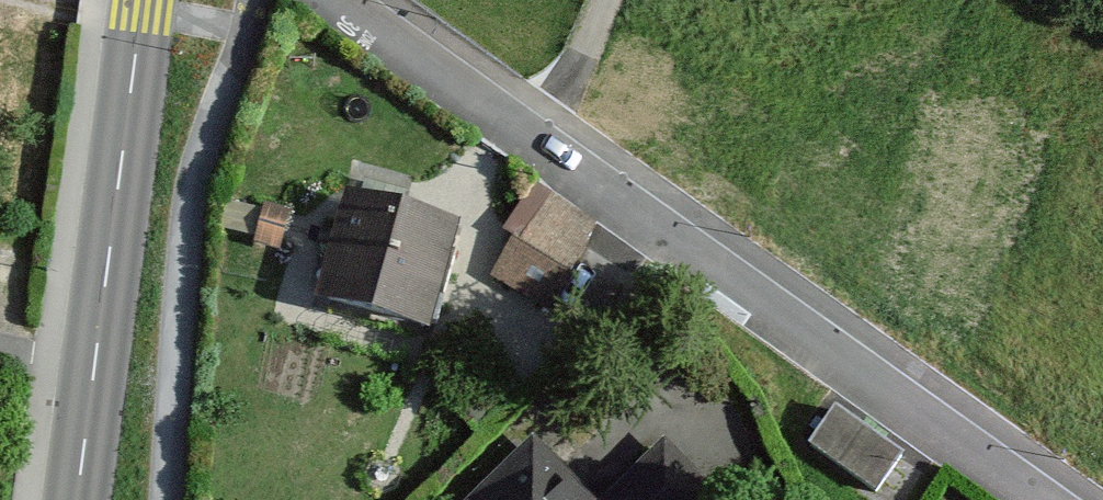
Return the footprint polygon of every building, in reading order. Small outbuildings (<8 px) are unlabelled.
[(462,224),(337,196),(313,303),(438,331),(462,224)] [(550,200),(488,286),(534,319),(597,233),(550,200)] [(838,404),(809,445),(880,496),(910,455),(838,404)] [(459,499),(597,499),(536,432),(459,499)] [(665,445),(604,499),(714,499),(665,445)]
